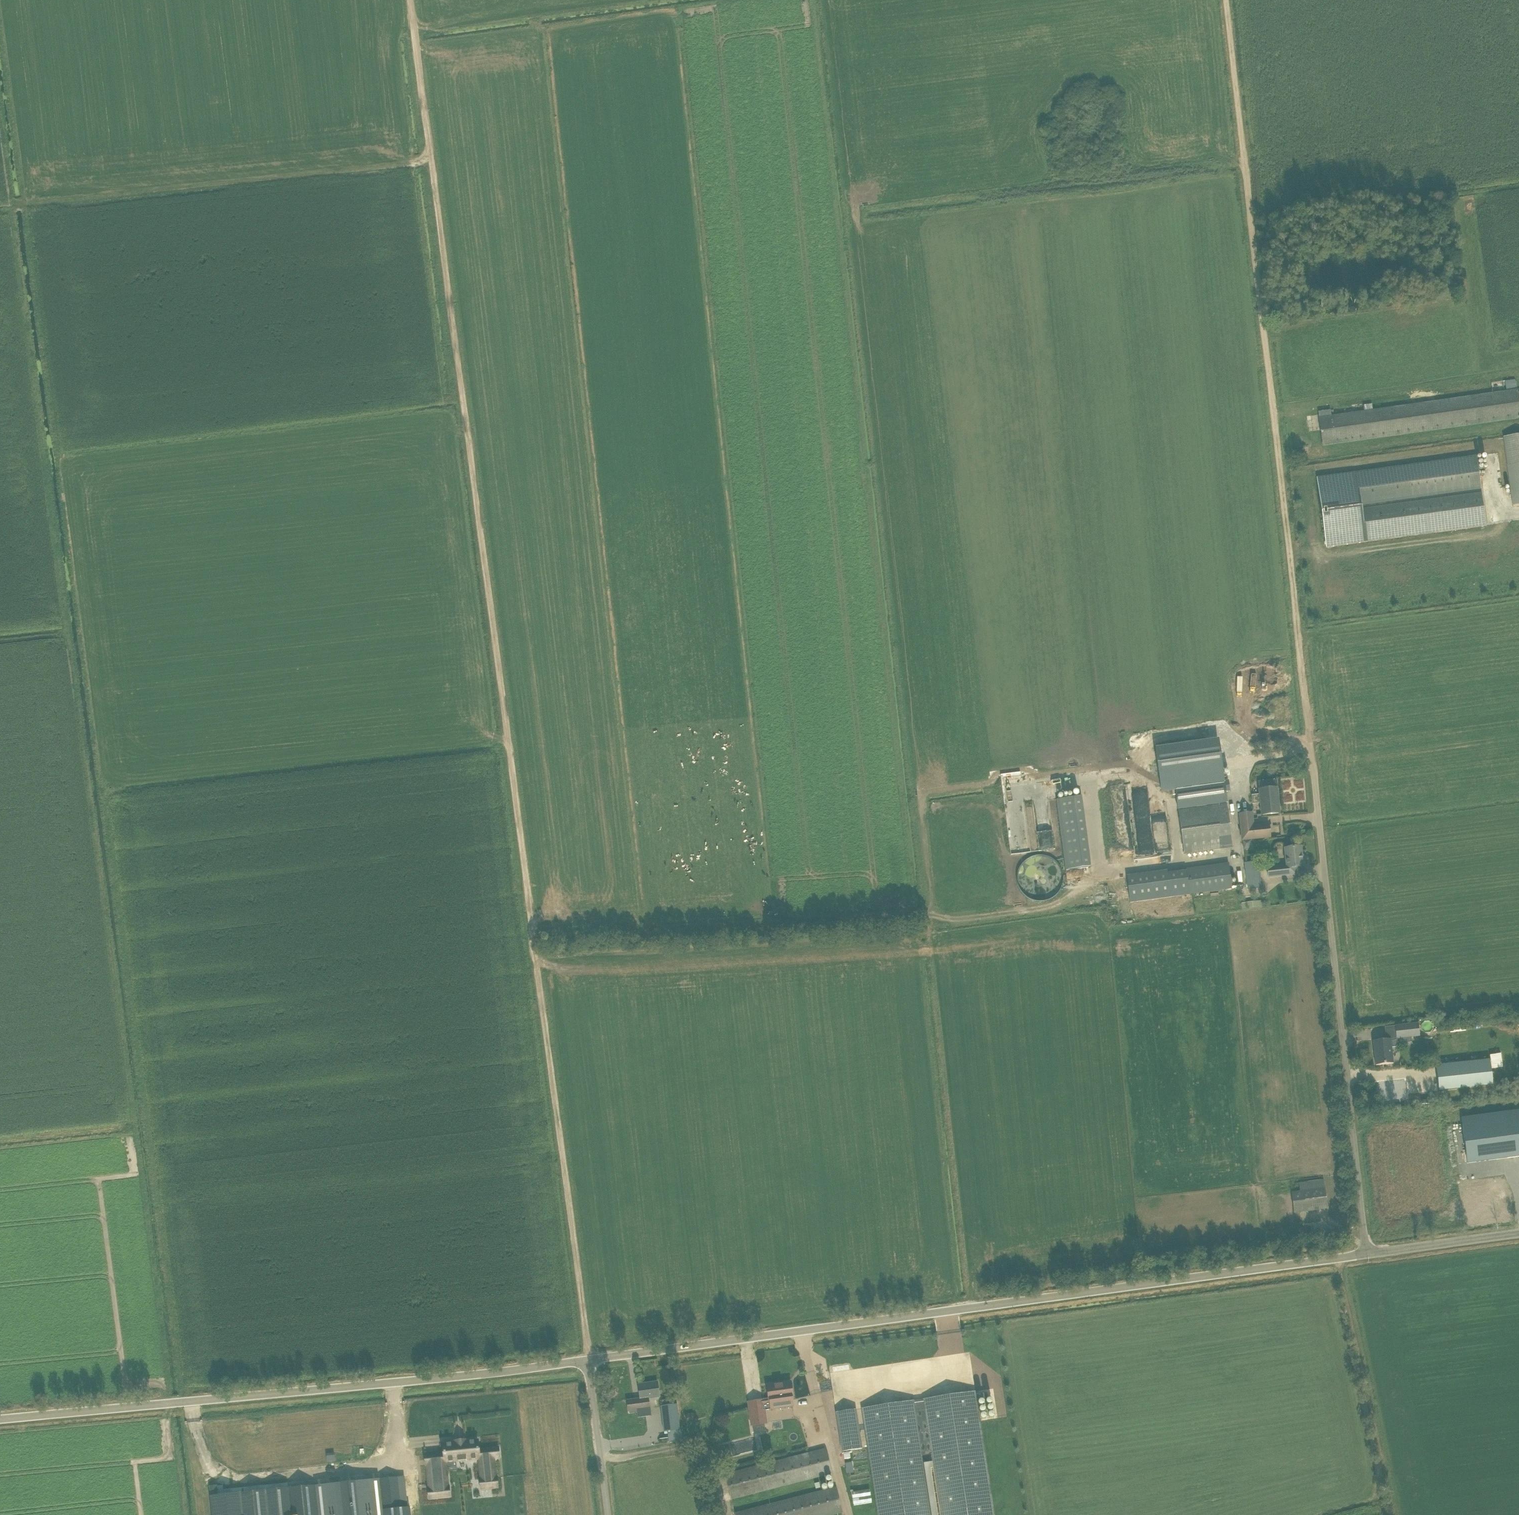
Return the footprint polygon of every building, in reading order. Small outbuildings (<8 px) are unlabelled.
[(1318,412),(1323,446),(1518,418),(1518,395),(1518,389),(1504,391),(1492,392),(1375,409),(1372,409),(1372,404),(1363,406),(1363,411),(1331,415),(1330,410),(1318,412)] [(1504,437),(1508,466),(1513,506),(1518,506),(1518,435),(1504,437)] [(1326,547),(1486,525),(1476,455),(1317,477),(1326,547)] [(1216,740),(1157,748),(1163,791),(1175,789),(1178,809),(1225,803),(1224,792),(1228,791),(1227,780),(1222,781),(1216,740)] [(1258,783),(1259,795),(1251,795),(1252,804),(1260,803),(1261,815),(1279,813),(1276,781),(1258,783)] [(1091,867),(1082,796),(1056,799),(1065,870),(1091,867)] [(1225,803),(1178,809),(1184,855),(1233,848),(1227,802),(1225,803)] [(1254,826),(1252,812),(1238,814),(1241,841),(1242,840),(1251,840),(1271,838),(1269,824),(1254,826)] [(1251,840),(1242,840),(1243,850),(1249,849),(1252,846),(1251,840)] [(1267,868),(1268,877),(1295,874),(1294,868),(1305,867),(1304,859),(1303,859),(1301,846),(1284,848),(1286,866),(1267,868)] [(1043,855),(1040,855),(1034,856),(1029,858),(1024,861),(1021,865),(1018,870),(1017,875),(1017,881),(1019,887),(1021,891),(1026,895),(1031,899),(1036,901),(1043,901),(1049,899),(1055,896),(1058,892),(1061,887),(1062,882),(1062,877),(1061,872),(1060,867),(1056,862),(1052,859),(1048,856),(1043,855)] [(1256,862),(1244,863),(1247,889),(1259,887),(1256,862)] [(1190,894),(1232,888),(1229,863),(1186,869),(1190,894)] [(1167,870),(1126,876),(1130,902),(1171,897),(1167,870)] [(1260,900),(1241,903),(1242,909),(1261,906),(1260,900)] [(1418,1024),(1395,1027),(1396,1039),(1420,1037),(1418,1024)] [(1386,1039),(1373,1041),(1376,1065),(1391,1063),(1393,1063),(1391,1047),(1390,1039),(1386,1039)] [(1490,1060),(1436,1066),(1439,1091),(1492,1085),(1490,1060)] [(1462,1124),(1467,1163),(1518,1157),(1518,1116),(1462,1124)] [(1300,1191),(1291,1192),(1292,1194),(1294,1213),(1327,1208),(1327,1207),(1329,1207),(1328,1204),(1327,1204),(1325,1187),(1324,1179),(1298,1183),(1300,1191)] [(627,1401),(629,1411),(648,1408),(646,1398),(659,1396),(657,1382),(638,1385),(640,1399),(627,1401)] [(749,1402),(754,1433),(765,1431),(764,1425),(768,1424),(766,1410),(794,1406),(791,1382),(767,1386),(769,1398),(749,1402)] [(832,1437),(839,1435),(832,1391),(822,1392),(824,1406),(832,1405),(833,1412),(828,1413),(832,1437)] [(862,1408),(878,1514),(994,1514),(975,1391),(923,1399),(923,1400),(914,1401),(914,1400),(862,1408)] [(660,1408),(663,1433),(679,1430),(675,1405),(660,1408)] [(836,1412),(842,1452),(862,1448),(856,1409),(836,1412)] [(692,1412),(685,1414),(687,1422),(694,1420),(692,1412)] [(426,1468),(427,1468),(429,1489),(430,1499),(450,1497),(449,1487),(448,1487),(446,1462),(479,1459),(481,1479),(480,1479),(481,1489),(497,1487),(496,1478),(494,1458),(499,1458),(498,1448),(479,1450),(478,1441),(467,1442),(467,1440),(454,1442),(454,1443),(443,1444),(444,1453),(425,1455),(426,1468)] [(826,1448),(724,1474),(731,1500),(832,1474),(826,1448)] [(381,1478),(385,1514),(410,1514),(407,1476),(381,1478)] [(327,1514),(377,1514),(373,1479),(324,1485),(327,1514)] [(289,1487),(292,1514),(319,1514),(316,1484),(289,1487)] [(217,1485),(209,1486),(210,1495),(218,1494),(217,1485)] [(843,1513),(836,1486),(735,1512),(736,1514),(834,1514),(843,1513)] [(210,1495),(212,1514),(292,1514),(289,1487),(218,1494),(210,1495)]
